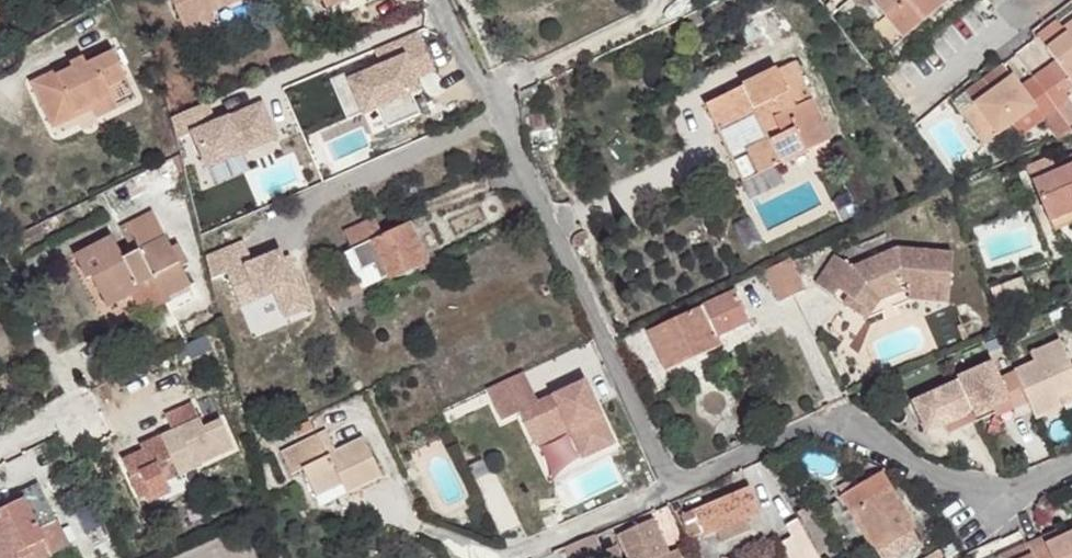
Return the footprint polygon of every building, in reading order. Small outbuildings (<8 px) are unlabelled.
[(185,32),(214,20),(210,12),(208,7),(223,1),(225,6),(238,0),(172,0),(185,32)] [(325,8),(345,0),(322,0),(325,8)] [(904,38),(944,4),(941,0),(871,0),(904,38)] [(208,7),(210,12),(225,6),(223,1),(208,7)] [(1066,33),(1063,28),(1058,21),(1037,37),(1045,48),(1066,33)] [(1063,28),(1066,33),(1045,48),(1055,61),(1071,84),(1071,21),(1063,28)] [(410,95),(417,92),(412,80),(432,71),(416,32),(373,50),(381,68),(365,75),(362,68),(329,82),(347,122),(363,115),(372,136),(419,116),(410,95)] [(31,83),(53,128),(92,109),(90,105),(111,95),(108,88),(127,79),(111,47),(85,60),(84,58),(31,83)] [(1055,61),(1046,68),(1065,94),(1071,88),(1071,84),(1055,61)] [(705,105),(716,129),(754,110),(769,141),(747,152),(758,175),(833,139),(794,62),(705,105)] [(974,104),(1012,76),(1003,64),(966,92),(974,104)] [(1046,68),(1032,78),(1056,110),(1069,128),(1071,126),(1071,113),(1065,103),(1069,99),(1065,94),(1046,68)] [(1011,124),(1033,108),(1042,120),(1056,110),(1032,78),(1020,87),(1012,76),(974,104),(966,92),(953,101),(985,144),(1011,124)] [(92,109),(97,118),(118,108),(111,95),(90,105),(92,109)] [(207,167),(276,136),(260,101),(235,112),(237,118),(230,121),(228,116),(213,122),(205,104),(170,119),(175,139),(191,132),(207,167)] [(1020,136),(1042,120),(1033,108),(1011,124),(1020,136)] [(1069,128),(1056,110),(1042,120),(1055,138),(1069,128)] [(237,118),(235,112),(228,116),(230,121),(237,118)] [(1071,164),(1071,154),(1057,160),(1061,168),(1071,164)] [(1032,180),(1053,230),(1071,222),(1071,164),(1061,168),(1032,180)] [(973,228),(986,265),(1039,246),(1026,209),(973,228)] [(107,307),(131,295),(139,291),(136,286),(152,278),(163,299),(169,296),(190,285),(181,267),(171,247),(153,212),(120,229),(129,246),(133,254),(123,259),(119,251),(112,237),(75,256),(87,280),(92,277),(107,307)] [(389,277),(390,279),(427,261),(409,223),(382,235),(374,218),(343,233),(351,250),(361,271),(373,266),(381,281),(389,277)] [(10,241),(13,249),(25,243),(21,235),(10,241)] [(171,247),(181,267),(187,264),(177,244),(171,247)] [(119,251),(123,259),(133,254),(129,246),(119,251)] [(948,302),(953,254),(896,248),(851,267),(833,255),(814,284),(832,296),(837,289),(847,296),(865,308),(873,294),(899,283),(910,284),(909,292),(908,298),(948,302)] [(361,291),(362,290),(381,281),(373,266),(361,271),(351,250),(345,254),(354,274),(361,291)] [(765,270),(778,302),(804,290),(789,259),(765,270)] [(275,310),(282,326),(306,315),(361,291),(354,274),(275,310)] [(1021,277),(1001,285),(1004,296),(1008,305),(1009,307),(1030,300),(1021,277)] [(131,295),(142,317),(171,302),(169,296),(163,299),(152,278),(136,286),(139,291),(131,295)] [(865,308),(847,296),(843,302),(867,318),(879,300),(901,291),(909,292),(910,284),(899,283),(873,294),(865,308)] [(749,322),(735,291),(648,330),(666,371),(719,346),(715,337),(749,322)] [(1008,305),(1004,296),(995,299),(998,308),(1008,305)] [(230,310),(234,319),(249,313),(245,304),(230,310)] [(262,333),(264,338),(272,334),(270,328),(262,333)] [(212,350),(205,335),(192,341),(200,356),(212,350)] [(1071,365),(1060,340),(1030,353),(1033,361),(1013,370),(1014,372),(1027,402),(1035,418),(1061,406),(1058,398),(1071,392),(1071,365)] [(956,377),(958,380),(973,415),(1010,399),(1013,405),(1015,408),(1027,402),(1014,372),(1000,378),(993,361),(956,377)] [(524,372),(487,389),(502,421),(520,413),(535,447),(569,430),(583,458),(614,443),(585,381),(553,396),(556,402),(549,406),(546,399),(538,403),(524,372)] [(958,380),(912,401),(926,433),(944,425),(957,419),(961,428),(976,421),(973,415),(958,380)] [(1061,406),(1071,401),(1071,392),(1058,398),(1061,406)] [(553,396),(546,399),(549,406),(556,402),(553,396)] [(1010,399),(973,415),(976,421),(1013,405),(1010,399)] [(122,459),(140,499),(145,497),(169,486),(167,481),(197,467),(183,437),(204,428),(192,403),(166,415),(172,430),(140,445),(142,450),(122,459)] [(474,413),(466,417),(469,424),(477,420),(474,413)] [(961,428),(957,419),(944,425),(948,434),(961,428)] [(313,429),(309,421),(294,428),(298,436),(313,429)] [(280,454),(291,475),(302,470),(315,497),(331,489),(341,484),(347,494),(382,476),(364,438),(336,451),(326,431),(280,454)] [(145,497),(147,502),(201,478),(197,467),(167,481),(169,486),(145,497)] [(860,473),(837,487),(874,549),(876,549),(881,557),(891,557),(919,541),(911,528),(912,527),(879,472),(864,481),(860,473)] [(35,552),(39,557),(44,557),(52,554),(39,529),(56,521),(38,484),(20,493),(22,497),(0,508),(0,557),(23,557),(35,552)] [(331,489),(336,499),(347,494),(341,484),(331,489)] [(749,486),(681,515),(691,538),(703,533),(704,537),(716,532),(720,542),(750,529),(746,519),(759,513),(757,510),(759,509),(749,486)] [(809,505),(797,512),(820,554),(833,547),(809,505)] [(780,542),(789,557),(820,557),(797,518),(784,526),(790,536),(780,542)] [(627,557),(677,557),(674,551),(667,555),(651,520),(617,535),(627,557)] [(68,546),(56,521),(39,529),(52,554),(68,546)] [(1042,537),(1045,545),(1061,537),(1058,530),(1042,537)] [(1061,537),(1045,545),(1042,537),(1025,544),(1032,557),(1071,557),(1071,532),(1061,537)] [(564,546),(569,557),(605,557),(603,551),(593,534),(564,546)] [(1025,544),(1010,550),(1014,557),(1032,557),(1025,544)] [(603,551),(605,557),(619,557),(614,546),(603,551)] [(939,550),(924,557),(943,557),(939,550)]
